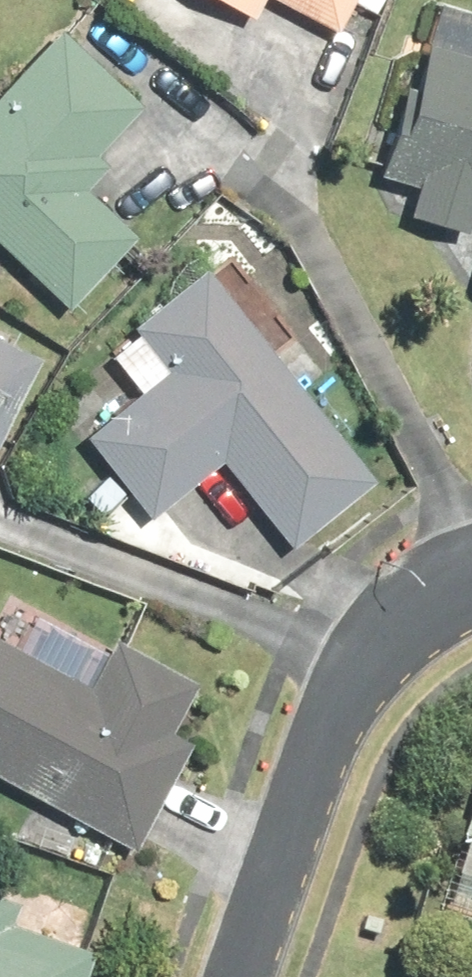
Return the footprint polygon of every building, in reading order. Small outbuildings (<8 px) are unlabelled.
[(231,15),(239,0),(202,0),(231,15)] [(319,0),(272,0),(309,19),(319,0)] [(0,60),(0,253),(50,304),(121,234),(56,168),(119,106),(39,24),(0,60)] [(407,36),(381,118),(371,115),(356,164),(396,177),(387,205),(443,223),(453,194),(471,200),(471,57),(407,36)] [(457,280),(471,285),(471,232),(457,280)] [(92,469),(70,485),(82,502),(104,485),(125,514),(208,452),(272,539),(347,484),(184,261),(89,330),(126,381),(62,428),(92,469)] [(0,346),(0,398),(21,357),(0,346)] [(114,837),(169,736),(149,725),(174,678),(93,635),(72,675),(0,636),(0,776),(114,837)] [(458,763),(412,913),(471,932),(471,768),(458,763)] [(68,940),(0,918),(0,976),(56,976),(68,940)]
